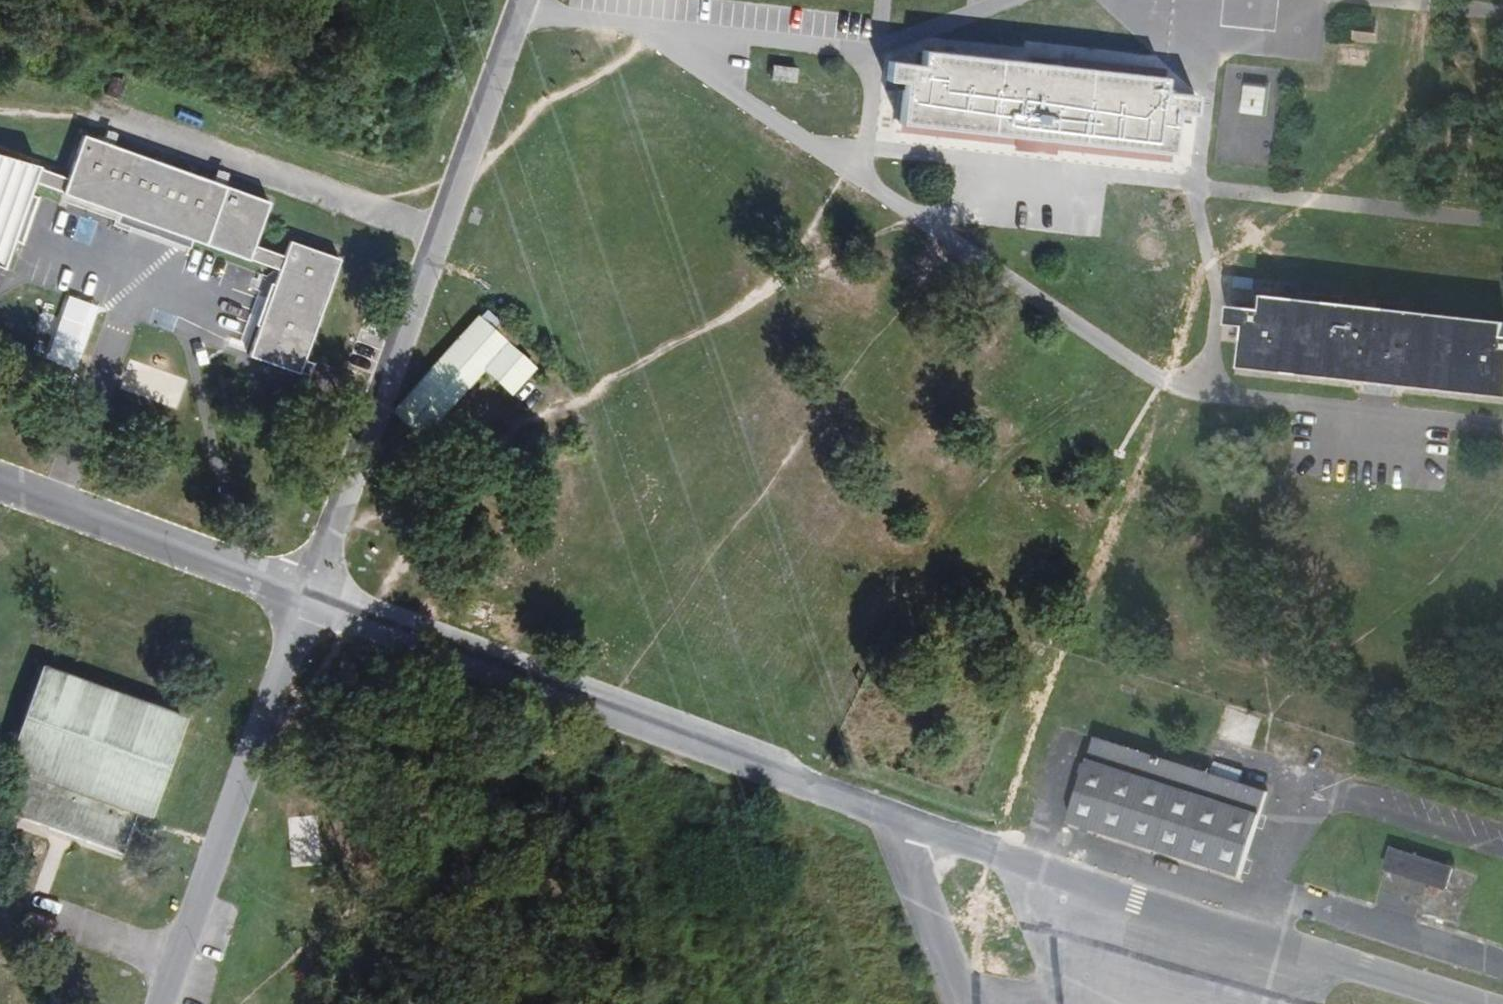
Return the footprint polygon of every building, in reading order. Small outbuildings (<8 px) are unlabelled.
[(904,87),(899,126),(1176,157),(1180,121),(1195,123),(1198,100),(1167,97),(1169,82),(923,54),(922,69),(891,66),(889,85),(904,87)] [(800,67),(771,64),(770,80),(799,83),(800,67)] [(1270,90),(1247,87),(1243,115),(1267,118),(1270,90)] [(28,185),(279,271),(285,256),(254,245),(269,200),(227,185),(231,175),(217,170),(213,181),(115,147),(119,135),(107,131),(103,142),(80,135),(64,180),(34,169),(28,185)] [(34,169),(0,159),(0,265),(34,169)] [(339,263),(289,245),(279,271),(247,359),(298,377),(339,263)] [(1243,370),(1502,399),(1502,325),(1267,298),(1266,313),(1235,310),(1233,329),(1248,331),(1243,370)] [(483,319),(392,412),(421,440),(486,374),(512,347),(483,319)] [(512,347),(486,374),(509,396),(535,369),(512,347)] [(137,861),(185,722),(40,671),(0,784),(0,813),(137,861)] [(1096,740),(1089,763),(1264,816),(1271,793),(1096,740)] [(1069,830),(1245,883),(1265,816),(1264,816),(1089,763),(1069,830)] [(1457,867),(1392,848),(1385,872),(1449,891),(1457,867)]
